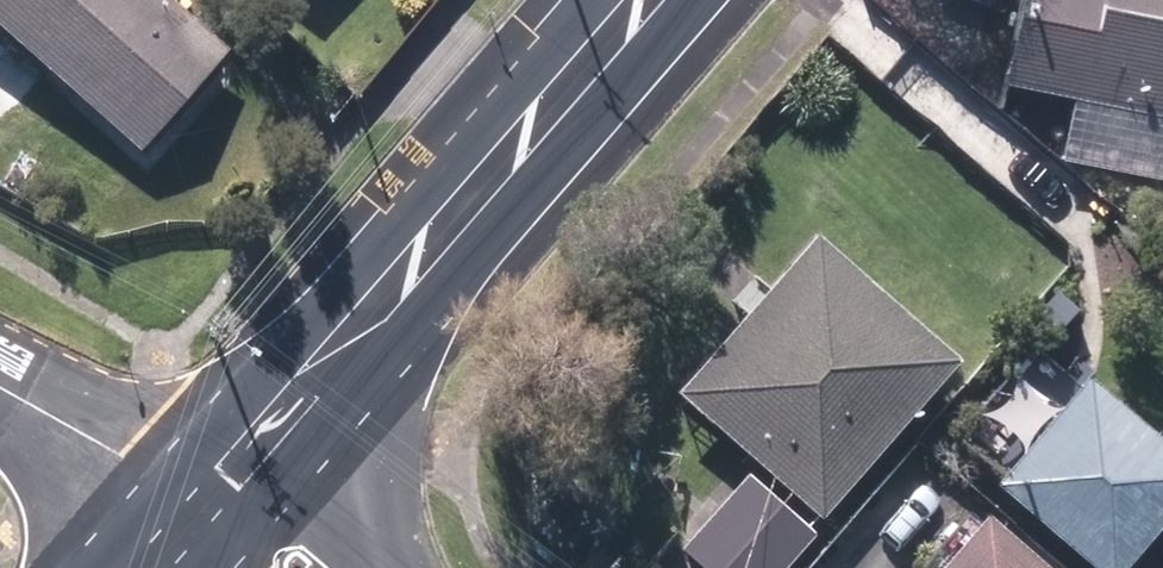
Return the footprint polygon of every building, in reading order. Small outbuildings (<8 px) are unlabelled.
[(149,154),(239,56),(177,0),(0,0),(0,21),(149,154)] [(991,89),(1162,124),(1162,0),(1009,0),(991,89)] [(659,401),(799,525),(938,367),(797,243),(659,401)] [(1068,567),(1112,567),(1162,508),(1162,467),(1068,387),(979,495),(1068,567)] [(677,567),(779,567),(802,543),(735,483),(667,560),(677,567)] [(966,524),(927,567),(1016,567),(966,524)]
